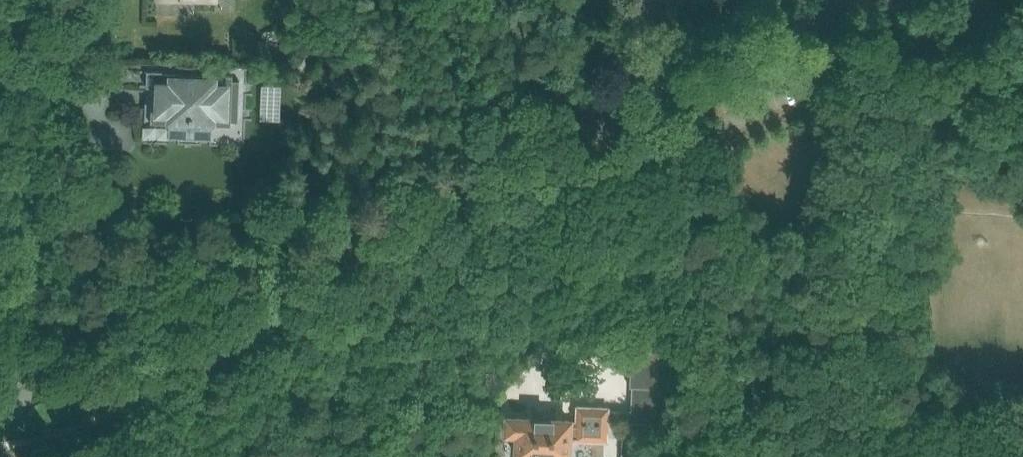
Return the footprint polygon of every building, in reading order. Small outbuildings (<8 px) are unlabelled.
[(150,123),(230,126),(230,121),(237,121),(238,81),(232,81),(232,76),(152,73),(150,123)] [(631,351),(629,387),(631,387),(655,388),(656,388),(658,352),(631,351)] [(568,440),(606,442),(607,408),(576,407),(575,423),(569,422),(569,421),(552,420),(533,419),(506,418),(505,434),(516,434),(515,455),(516,455),(521,456),(536,456),(547,456),(567,456),(568,440)] [(629,423),(629,431),(652,432),(653,424),(629,423)] [(620,456),(655,456),(655,446),(629,445),(629,440),(621,440),(620,456)]
